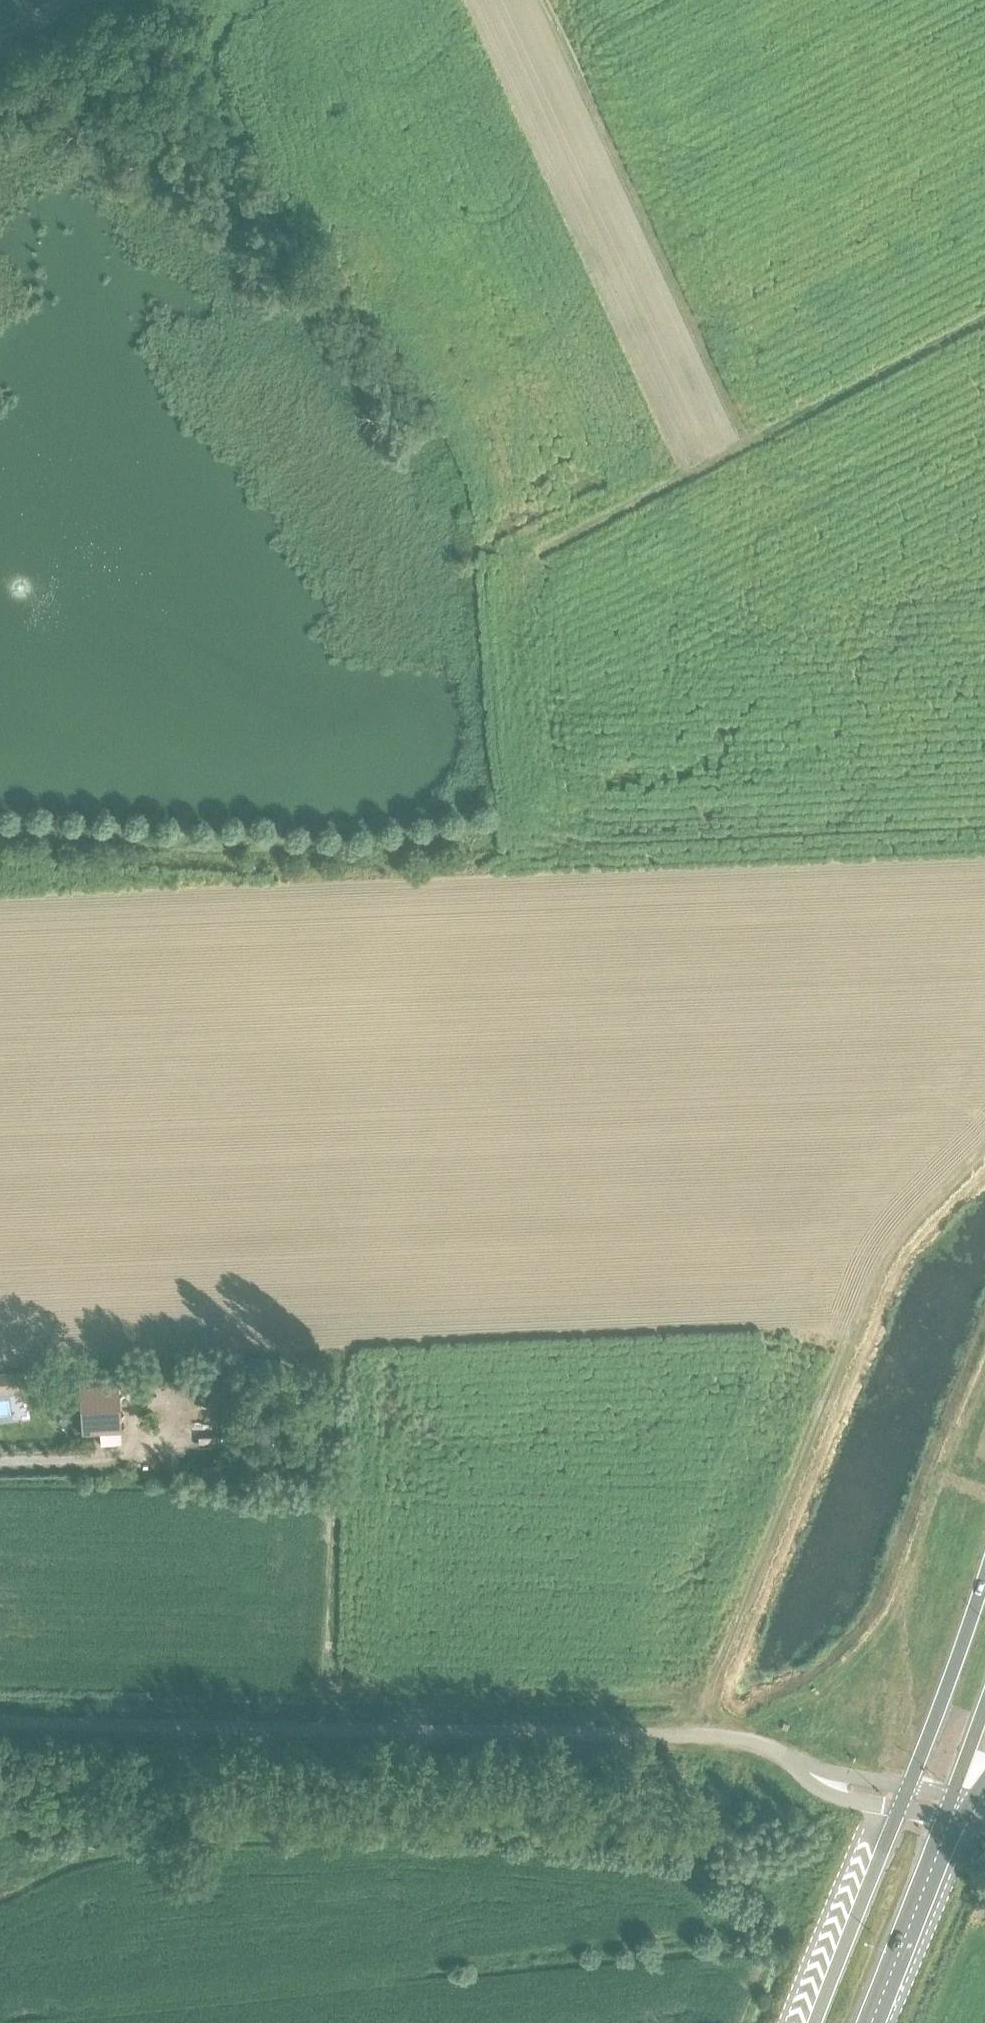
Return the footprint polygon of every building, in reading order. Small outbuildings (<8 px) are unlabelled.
[(25,1373),(0,1375),(0,1389),(25,1387),(25,1373)] [(86,1426),(125,1426),(125,1378),(86,1378),(86,1426)] [(123,1439),(122,1427),(107,1428),(107,1440),(123,1439)]
